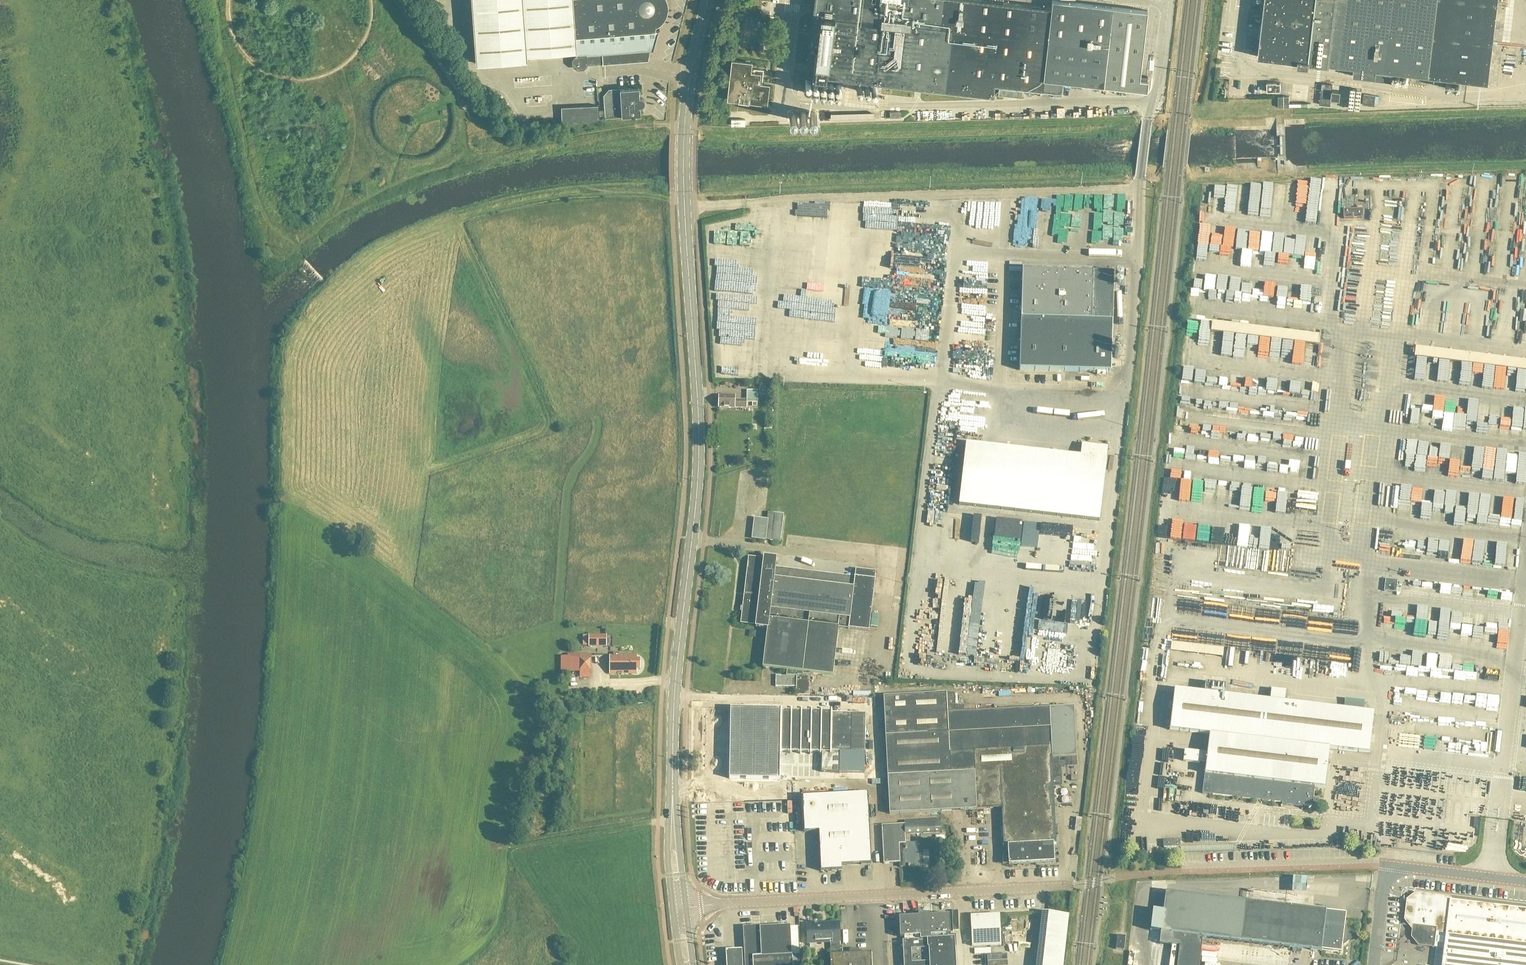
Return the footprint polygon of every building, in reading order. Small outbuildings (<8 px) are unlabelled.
[(527,60),(522,0),(471,0),(476,64),(527,60)] [(578,56),(576,56),(573,60),(573,66),(577,70),(583,69),(587,65),(602,64),(602,66),(603,66),(603,64),(647,61),(654,33),(655,32),(657,31),(659,30),(660,29),(661,27),(662,26),(663,24),(664,23),(665,21),(666,19),(666,18),(666,16),(666,14),(666,12),(666,10),(666,9),(665,7),(665,5),(664,3),(663,2),(662,0),(574,0),(578,56)] [(998,94),(1021,97),(1022,89),(1062,93),(1063,82),(1147,91),(1148,80),(1148,78),(1140,77),(1147,11),(1052,0),(1051,8),(981,0),(814,0),(805,76),(994,97),(995,85),(999,86),(998,94)] [(1258,57),(1295,62),(1295,65),(1307,66),(1308,63),(1352,69),(1351,77),(1391,81),(1392,73),(1487,85),(1497,0),(1265,0),(1258,57)] [(762,80),(763,71),(754,70),(754,72),(750,72),(752,62),(731,60),(727,100),(767,105),(769,84),(760,83),(760,80),(762,80)] [(1332,86),(1322,85),(1319,106),(1330,107),(1331,100),(1340,101),(1341,92),(1332,91),(1332,86)] [(640,98),(639,98),(639,88),(612,90),(608,95),(608,104),(604,104),(605,118),(641,116),(640,107),(641,107),(642,107),(643,106),(644,105),(644,104),(645,103),(645,102),(644,101),(644,100),(643,99),(642,98),(641,98),(640,98)] [(1363,95),(1362,105),(1374,107),(1375,96),(1363,95)] [(1278,97),(1278,98),(1278,108),(1289,108),(1289,97),(1278,97)] [(598,122),(598,106),(561,107),(562,124),(598,122)] [(1223,196),(1223,200),(1232,202),(1234,192),(1229,191),(1229,193),(1219,191),(1220,185),(1218,184),(1216,195),(1223,196)] [(898,201),(897,226),(947,229),(948,223),(941,222),(942,214),(935,214),(936,203),(898,201)] [(1370,217),(1382,218),(1383,206),(1370,205),(1370,217)] [(1362,210),(1343,210),(1344,219),(1362,218),(1362,210)] [(894,229),(893,216),(879,217),(879,230),(894,229)] [(877,242),(896,242),(896,234),(877,234),(877,242)] [(940,253),(904,251),(904,246),(894,246),(893,249),(874,247),(873,260),(940,264),(940,253)] [(1293,249),(1292,260),(1303,261),(1305,250),(1293,249)] [(984,314),(986,265),(962,264),(961,283),(969,283),(969,292),(962,291),(961,311),(957,311),(956,323),(984,324),(984,314)] [(1229,291),(1234,292),(1234,299),(1252,300),(1252,287),(1243,287),(1244,269),(1231,268),(1229,291)] [(1110,373),(1114,272),(1022,269),(1019,370),(1110,373)] [(1267,271),(1266,298),(1253,297),(1252,301),(1278,302),(1278,303),(1287,303),(1287,308),(1304,308),(1304,300),(1286,299),(1287,278),(1277,278),(1278,272),(1267,271)] [(814,281),(814,272),(802,273),(803,282),(814,281)] [(1218,277),(1218,290),(1229,289),(1228,276),(1218,277)] [(867,314),(884,313),(883,300),(866,300),(867,314)] [(886,303),(885,321),(899,322),(899,330),(921,331),(922,324),(933,325),(934,312),(920,311),(921,303),(912,303),(912,311),(902,310),(902,304),(886,303)] [(1318,342),(1319,332),(1211,319),(1210,330),(1261,336),(1272,338),(1270,355),(1280,356),(1282,338),(1318,342)] [(816,330),(807,331),(808,338),(817,338),(816,330)] [(1210,330),(1209,356),(1220,356),(1221,331),(1210,330)] [(1524,340),(1524,331),(1515,331),(1516,340),(1524,340)] [(818,334),(820,346),(837,344),(836,332),(818,334)] [(1234,334),(1234,351),(1244,351),(1244,334),(1234,334)] [(1304,351),(1304,342),(1294,341),(1293,351),(1304,351)] [(984,361),(985,356),(962,353),(960,363),(968,363),(966,375),(983,377),(985,365),(979,364),(980,360),(984,361)] [(1416,354),(1415,376),(1426,377),(1426,354),(1416,354)] [(919,369),(919,356),(884,356),(884,368),(919,369)] [(1428,368),(1438,368),(1439,356),(1429,356),(1428,368)] [(1493,389),(1505,389),(1504,365),(1488,366),(1489,378),(1481,378),(1482,385),(1493,385),(1493,389)] [(1254,376),(1254,379),(1243,379),(1243,385),(1265,386),(1265,376),(1254,376)] [(1278,377),(1277,393),(1319,396),(1320,389),(1311,388),(1311,389),(1290,388),(1291,378),(1278,377)] [(1107,382),(1097,387),(1099,392),(1110,387),(1107,382)] [(760,383),(759,395),(767,395),(767,399),(769,399),(769,395),(770,384),(760,383)] [(719,408),(746,408),(747,403),(758,403),(758,391),(747,391),(747,400),(735,400),(735,396),(719,396),(719,408)] [(1410,410),(1419,412),(1420,405),(1412,403),(1410,410)] [(1521,432),(1523,405),(1501,403),(1501,407),(1490,406),(1489,411),(1476,410),(1474,433),(1489,434),(1489,429),(1499,430),(1499,428),(1512,429),(1512,431),(1521,432)] [(1255,404),(1255,406),(1251,406),(1252,412),(1263,412),(1263,404),(1255,404)] [(1454,409),(1443,409),(1443,431),(1454,431),(1454,409)] [(1275,419),(1274,411),(1265,411),(1265,420),(1275,419)] [(957,438),(957,433),(1011,437),(1012,415),(969,412),(968,416),(955,415),(955,418),(940,417),(939,436),(957,438)] [(1294,423),(1305,424),(1306,414),(1295,413),(1294,423)] [(1456,413),(1455,431),(1465,431),(1465,413),(1456,413)] [(1289,445),(1291,440),(1282,437),(1280,443),(1289,445)] [(1449,455),(1449,442),(1438,442),(1437,477),(1448,478),(1448,476),(1458,476),(1459,455),(1449,455)] [(1461,464),(1472,465),(1473,443),(1462,443),(1461,464)] [(1081,457),(966,444),(959,505),(1099,521),(1108,448),(1082,445),(1081,457)] [(1404,467),(1427,468),(1427,445),(1417,445),(1417,449),(1404,449),(1404,467)] [(1517,479),(1518,466),(1525,467),(1525,455),(1518,455),(1518,453),(1507,452),(1506,465),(1496,465),(1495,472),(1485,471),(1484,476),(1505,478),(1517,479)] [(1473,456),(1471,478),(1482,478),(1484,457),(1473,456)] [(1199,501),(1200,482),(1168,479),(1168,482),(1179,483),(1177,503),(1187,504),(1187,500),(1199,501)] [(1226,492),(1238,493),(1237,500),(1247,501),(1250,480),(1239,479),(1239,482),(1228,480),(1226,492)] [(1225,495),(1225,481),(1214,481),(1214,495),(1225,495)] [(1273,506),(1273,485),(1251,485),(1251,493),(1262,493),(1262,506),(1273,506)] [(1432,501),(1432,485),(1421,485),(1421,501),(1432,501)] [(1443,502),(1444,488),(1435,488),(1435,502),(1443,502)] [(1410,491),(1410,499),(1420,500),(1420,492),(1410,491)] [(1478,513),(1479,491),(1467,491),(1467,513),(1478,513)] [(1509,531),(1511,504),(1499,504),(1500,494),(1491,493),(1490,504),(1479,503),(1477,524),(1499,525),(1499,530),(1509,531)] [(1441,517),(1451,520),(1456,498),(1446,495),(1441,517)] [(767,520),(764,520),(755,519),(752,539),(779,542),(783,515),(768,513),(767,520)] [(998,517),(995,546),(1002,546),(1005,518),(998,517)] [(1019,568),(1041,569),(1043,518),(1021,517),(1019,568)] [(1011,559),(1016,559),(1018,521),(1008,520),(1008,530),(1006,530),(1004,564),(1011,564),(1011,559)] [(1046,520),(1045,548),(1061,548),(1062,520),(1046,520)] [(1073,553),(1080,553),(1080,567),(1100,567),(1100,527),(1073,527),(1073,553)] [(1211,540),(1235,539),(1235,531),(1211,533),(1211,540)] [(1394,546),(1414,547),(1414,532),(1406,532),(1406,540),(1394,540),(1394,546)] [(1275,533),(1275,548),(1284,547),(1283,533),(1275,533)] [(1242,534),(1242,542),(1252,543),(1252,534),(1242,534)] [(1439,555),(1448,555),(1448,541),(1428,541),(1428,556),(1439,556),(1439,555)] [(1450,552),(1449,564),(1507,568),(1507,569),(1517,570),(1518,546),(1509,545),(1508,559),(1482,557),(1483,553),(1471,553),(1472,546),(1461,545),(1461,553),(1450,552)] [(803,675),(803,673),(833,676),(838,628),(848,629),(869,632),(875,580),(874,580),(875,572),(856,569),(854,578),(775,569),(776,559),(764,558),(764,560),(749,558),(743,608),(741,607),(740,612),(742,612),(741,624),(756,625),(756,628),(767,629),(762,668),(787,671),(786,676),(776,676),(776,687),(796,687),(796,696),(809,696),(810,675),(803,675)] [(956,579),(956,600),(1041,600),(1042,580),(956,579)] [(1397,581),(1385,580),(1384,592),(1396,593),(1397,581)] [(1410,582),(1410,592),(1420,592),(1420,582),(1410,582)] [(1043,584),(1043,599),(1060,599),(1060,584),(1043,584)] [(1421,584),(1421,593),(1434,593),(1434,584),(1421,584)] [(589,647),(606,647),(606,636),(589,636),(589,647)] [(964,646),(952,645),(949,665),(961,667),(964,646)] [(580,678),(590,678),(590,654),(568,654),(568,655),(567,673),(580,673),(580,678)] [(637,670),(640,670),(640,660),(637,660),(637,656),(610,656),(610,674),(637,674),(637,670)] [(1431,663),(1408,662),(1407,676),(1419,676),(1419,673),(1432,673),(1432,677),(1456,678),(1457,667),(1431,666),(1431,663)] [(1053,669),(1052,678),(1078,681),(1079,673),(1053,669)] [(1370,754),(1374,713),(1286,703),(1287,693),(1273,691),(1272,701),(1224,695),(1226,686),(1206,683),(1205,693),(1175,690),(1170,730),(1209,735),(1202,794),(1312,807),(1315,787),(1325,788),(1330,749),(1370,754)] [(883,697),(888,781),(889,814),(1002,809),(1004,846),(1008,846),(1009,865),(1054,863),(1053,844),(1056,844),(1053,787),(1061,786),(1060,767),(1076,766),(1073,707),(963,713),(963,706),(955,707),(954,693),(883,697)] [(1344,708),(1364,710),(1365,701),(1346,699),(1344,708)] [(730,709),(729,779),(779,780),(780,752),(822,753),(822,755),(821,772),(830,773),(839,773),(864,773),(865,753),(865,714),(831,714),(831,713),(781,712),(781,710),(730,709)] [(1201,764),(1202,753),(1185,751),(1183,762),(1201,764)] [(869,817),(868,794),(802,797),(804,833),(819,832),(821,872),(842,871),(842,866),(872,865),(869,817)] [(904,825),(881,826),(883,864),(899,863),(900,868),(929,866),(928,851),(922,851),(919,851),(919,843),(905,844),(905,835),(942,833),(941,820),(904,822),(904,825)] [(1290,873),(1290,887),(1299,887),(1300,881),(1304,881),(1304,873),(1290,873)] [(1349,941),(1343,933),(1346,913),(1326,911),(1326,910),(1165,892),(1159,944),(1179,946),(1177,964),(1195,964),(1198,937),(1321,951),(1321,950),(1341,953),(1342,944),(1345,944),(1349,941)] [(1452,901),(1450,901),(1450,904),(1449,904),(1446,901),(1446,900),(1428,898),(1416,897),(1410,902),(1409,909),(1411,909),(1411,913),(1408,913),(1408,920),(1413,925),(1413,926),(1417,926),(1416,936),(1421,942),(1433,944),(1433,947),(1435,948),(1445,949),(1445,950),(1443,964),(1525,964),(1525,910),(1452,901)] [(1024,918),(1024,930),(1033,929),(1032,911),(1008,912),(1009,919),(1024,918)] [(902,942),(903,964),(955,964),(954,939),(948,939),(948,936),(950,935),(949,915),(929,916),(929,914),(921,915),(918,915),(918,917),(899,918),(900,938),(907,938),(907,941),(902,942)] [(972,946),(1001,945),(999,915),(970,916),(972,946)] [(831,955),(841,955),(839,923),(806,925),(807,944),(830,943),(831,955)] [(795,957),(795,956),(799,955),(798,928),(790,928),(790,927),(744,929),(746,964),(796,964),(795,957)] [(1124,950),(1125,937),(1117,936),(1116,950),(1124,950)] [(1026,954),(1028,941),(1013,939),(1011,952),(1026,954)] [(871,954),(871,953),(859,954),(859,950),(849,950),(849,954),(841,955),(831,955),(830,956),(830,964),(872,964),(871,954)] [(741,951),(725,952),(726,964),(742,964),(741,951)]
